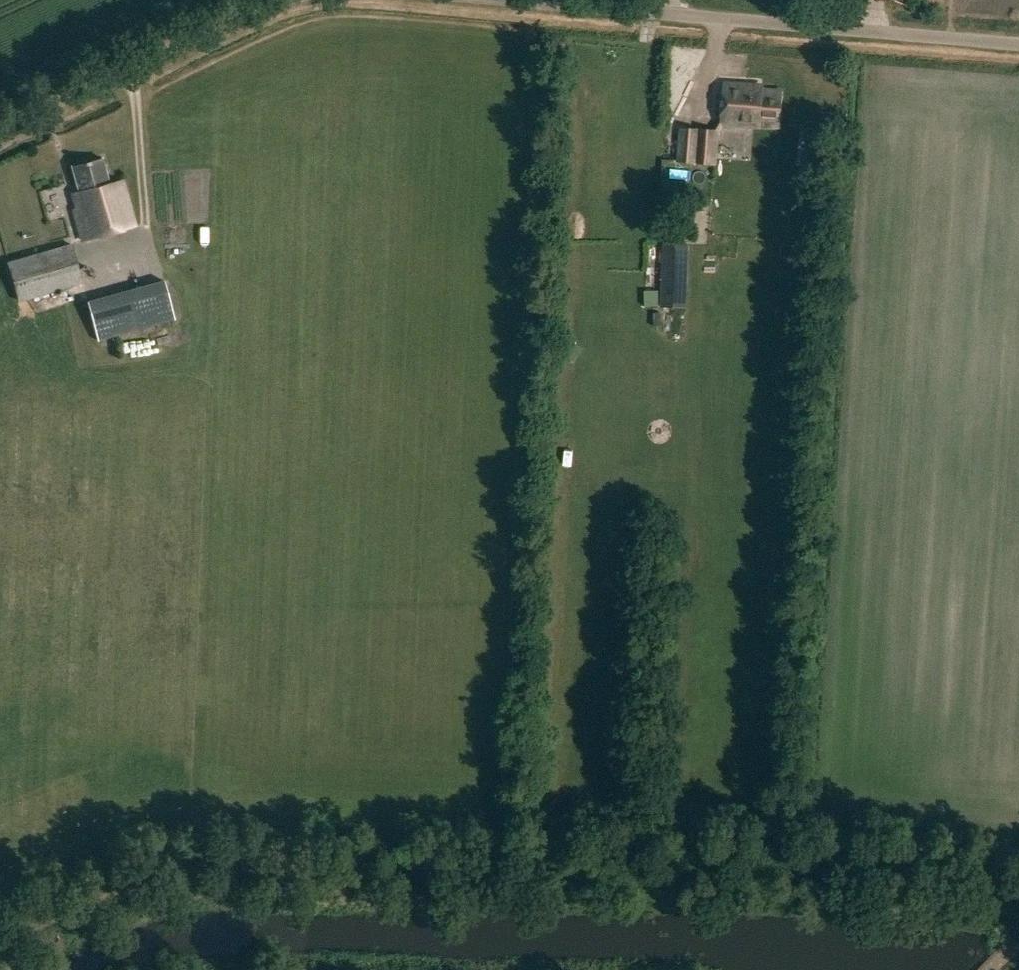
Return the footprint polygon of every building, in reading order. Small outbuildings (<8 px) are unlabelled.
[(762,94),(763,89),(724,86),(720,126),(759,130),(759,129),(778,130),(781,96),(762,94)] [(676,161),(717,163),(719,130),(679,126),(676,161)] [(807,129),(805,148),(822,149),(824,131),(807,129)] [(134,229),(121,183),(108,187),(101,161),(71,169),(77,195),(73,196),(77,211),(73,212),(82,243),(134,229)] [(6,261),(17,302),(82,283),(70,242),(6,261)] [(690,245),(658,243),(655,306),(687,308),(690,245)]
